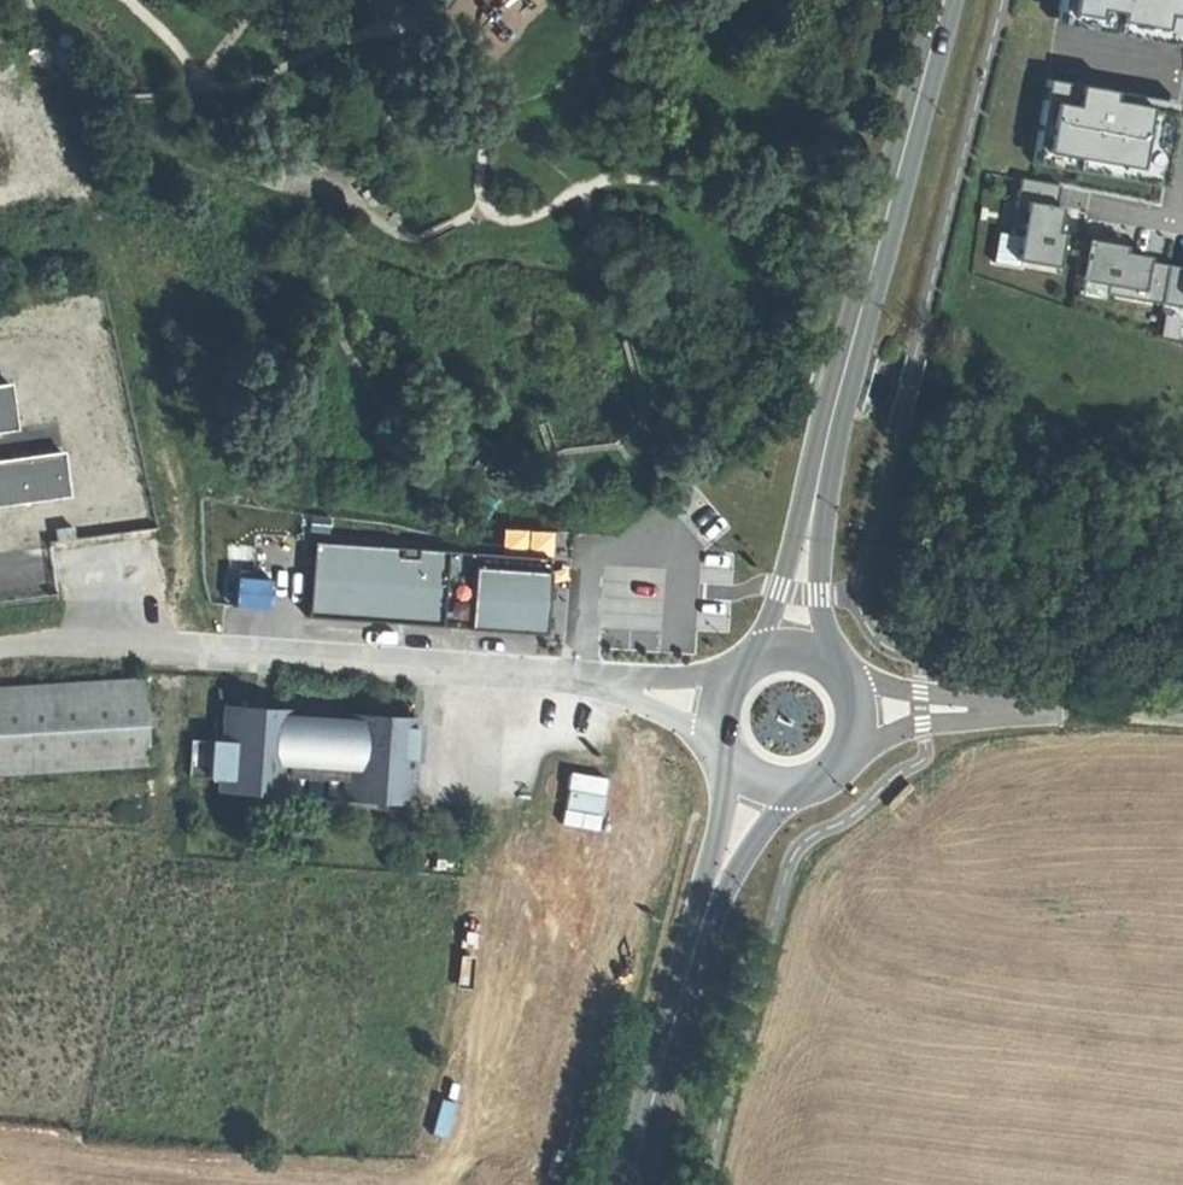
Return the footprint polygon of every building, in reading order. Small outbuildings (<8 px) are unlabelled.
[(1059,11),(1070,14),(1092,18),(1095,4),(1119,9),(1117,21),(1161,30),(1164,16),(1182,20),(1182,0),(1061,0),(1059,11)] [(1177,104),(1047,81),(1032,159),(1162,183),(1177,104)] [(1058,185),(1019,178),(1009,234),(1022,236),(1018,261),(1055,267),(1061,233),(1050,231),(1058,185)] [(1123,245),(1089,239),(1082,277),(1106,282),(1104,294),(1160,304),(1167,265),(1121,257),(1123,245)] [(1167,265),(1160,304),(1182,308),(1182,268),(1167,265)] [(1159,335),(1182,340),(1182,315),(1164,311),(1159,335)] [(11,424),(4,380),(0,380),(0,426),(11,424)] [(62,490),(57,451),(0,459),(0,499),(62,490)] [(311,541),(306,617),(511,631),(512,625),(535,627),(538,584),(544,584),(546,557),(414,548),(413,558),(399,557),(400,547),(311,541)] [(271,630),(270,575),(226,576),(227,607),(244,607),(245,631),(271,630)] [(544,584),(538,584),(535,627),(512,625),(511,631),(541,633),(544,584)] [(146,767),(140,678),(0,688),(0,777),(146,767)] [(187,740),(185,774),(220,776),(219,788),(286,792),(287,777),(288,767),(348,771),(347,780),(346,796),(413,800),(418,715),(351,711),(351,717),(292,713),(292,708),(225,704),(222,742),(187,740)] [(288,767),(287,777),(347,780),(348,771),(288,767)]
